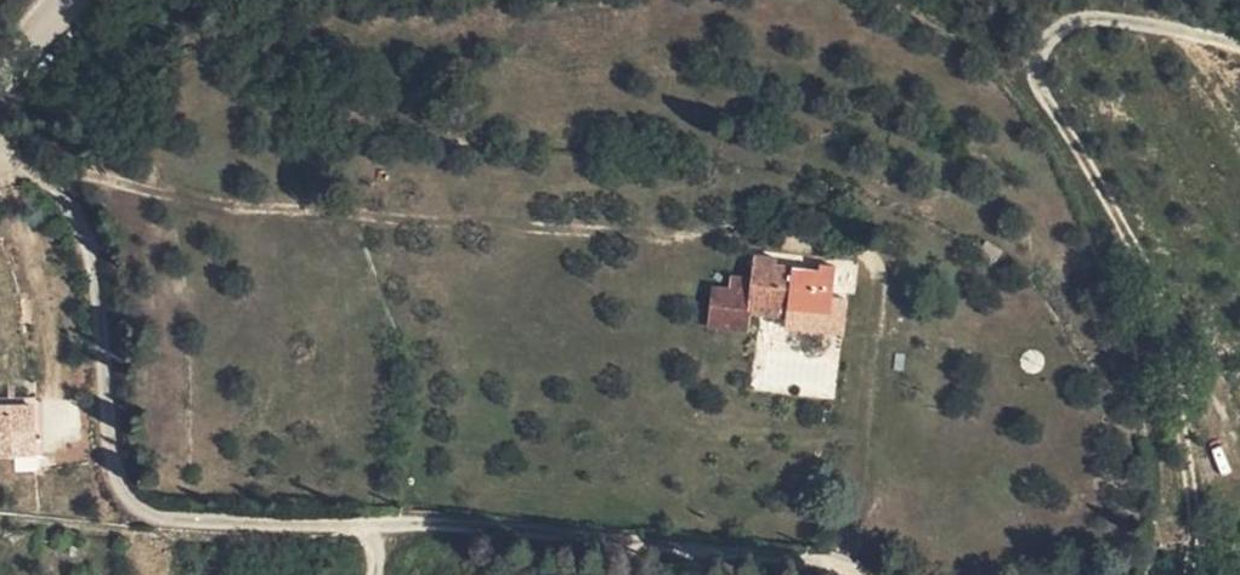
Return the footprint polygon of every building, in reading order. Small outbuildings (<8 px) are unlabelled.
[(720,327),(760,333),(763,317),(798,319),(798,314),(842,318),(846,269),(831,267),(831,271),(790,267),(788,260),(768,258),(765,283),(742,279),(740,292),(723,290),(720,327)] [(39,400),(0,401),(0,451),(40,449),(39,400)]
